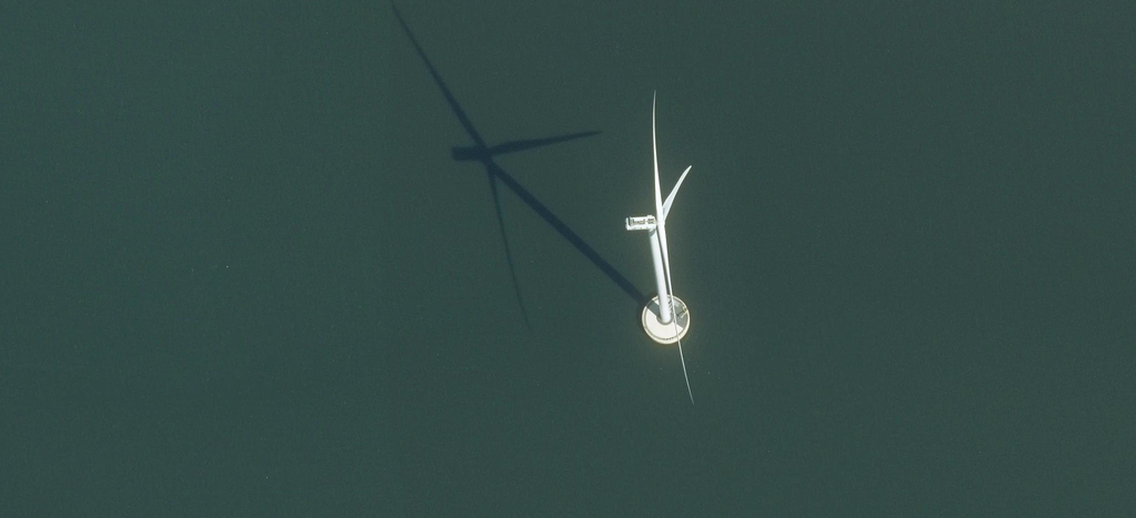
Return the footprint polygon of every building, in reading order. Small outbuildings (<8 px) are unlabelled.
[(668,325),(669,324),(670,324),(670,323),(671,322),(671,321),(671,320),(671,319),(670,318),(670,317),(669,317),(668,316),(667,316),(666,316),(665,316),(664,316),(663,317),(662,318),(662,319),(662,320),(661,321),(662,321),(662,322),(662,323),(663,324),(664,325),(665,325),(666,325),(667,325),(668,325)]
